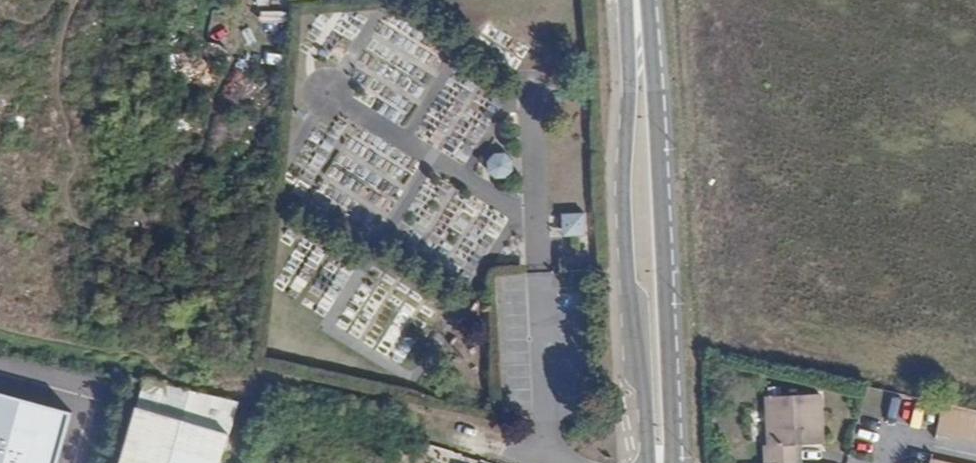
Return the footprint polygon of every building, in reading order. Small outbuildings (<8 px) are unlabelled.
[(513,155),(491,154),(490,174),(512,175),(513,155)] [(563,212),(564,235),(586,234),(586,211),(563,212)] [(128,462),(231,462),(249,405),(154,383),(128,462)] [(762,462),(791,462),(791,447),(821,445),(818,394),(765,397),(768,448),(761,448),(762,462)] [(78,423),(0,401),(0,462),(66,462),(78,423)] [(938,403),(932,431),(975,441),(975,411),(938,403)]
